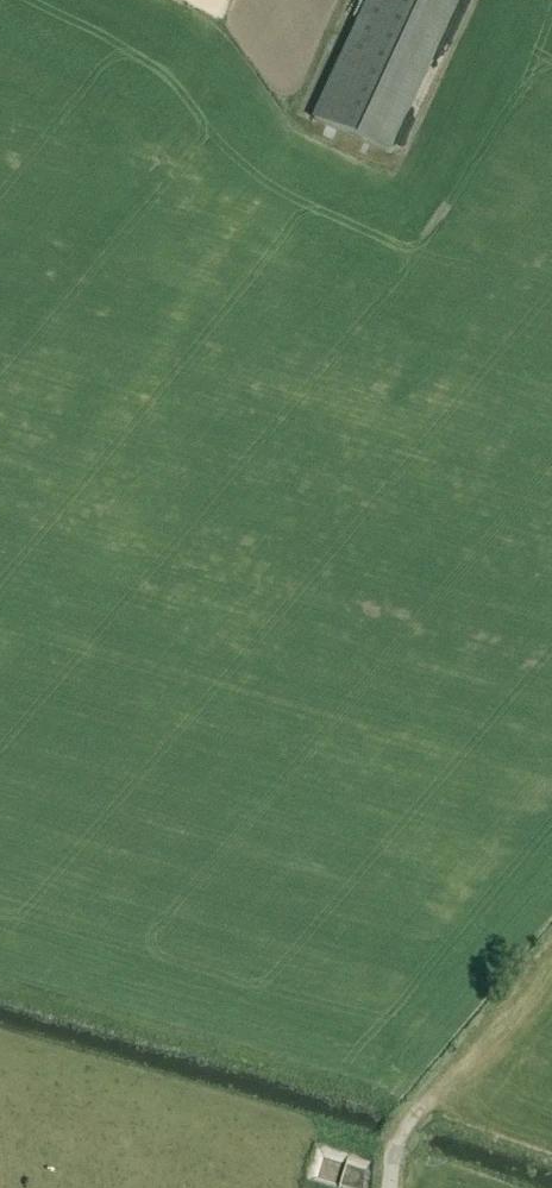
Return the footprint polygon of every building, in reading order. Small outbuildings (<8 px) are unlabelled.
[(315,117),(391,154),(464,0),(369,0),(315,117)]
